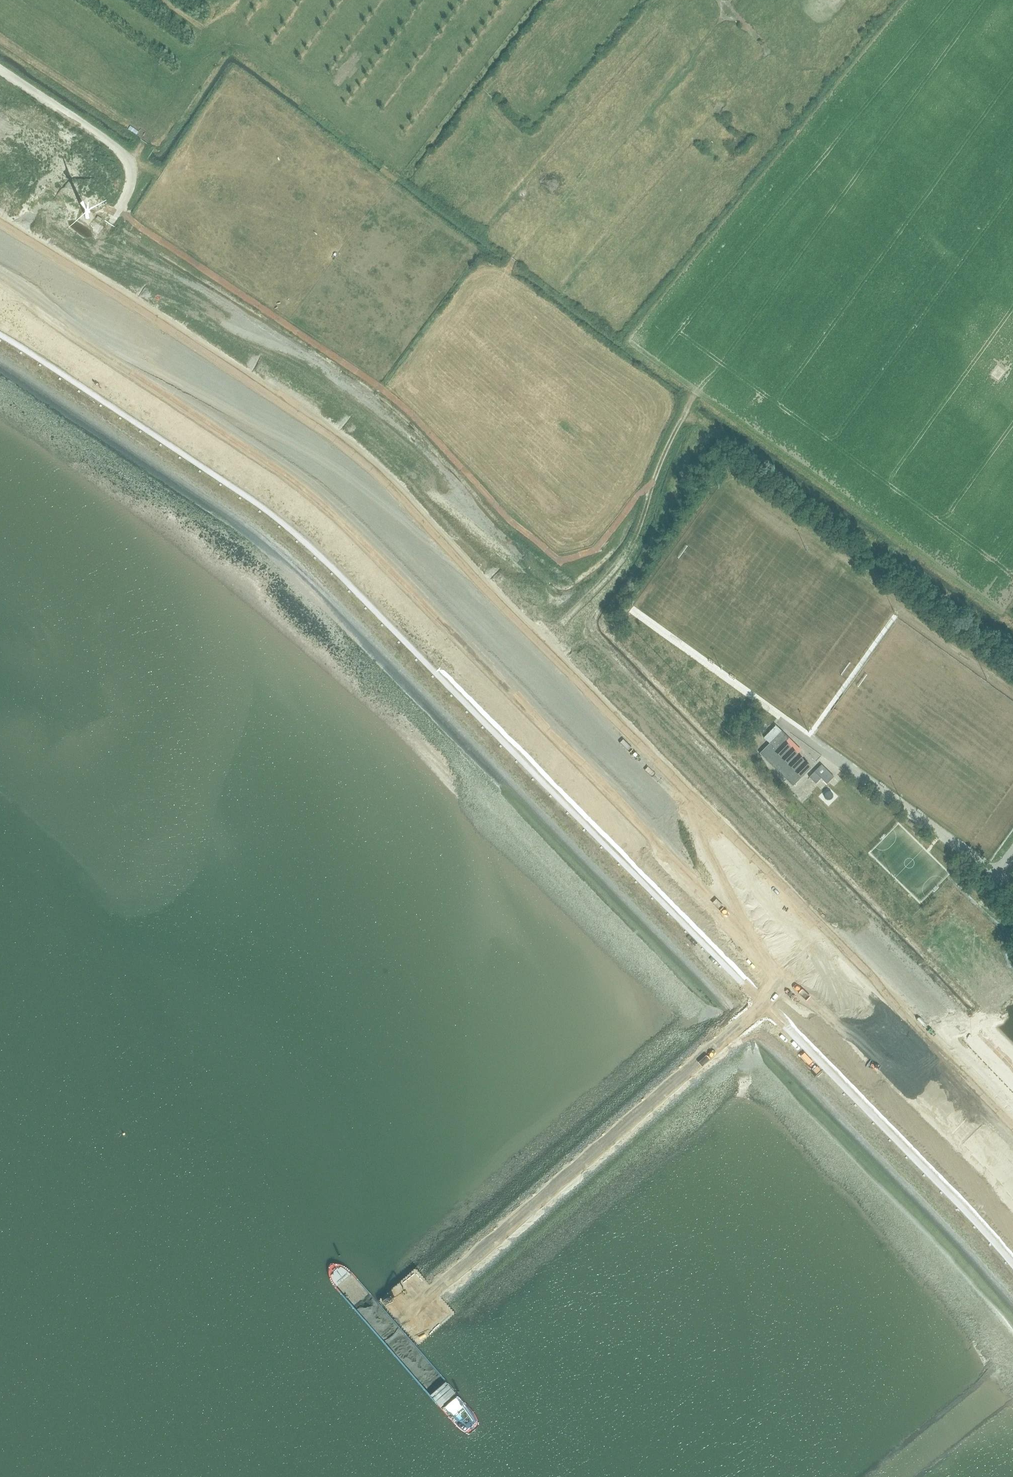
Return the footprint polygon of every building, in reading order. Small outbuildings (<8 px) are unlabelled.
[(43,222),(40,227),(48,232),(51,227),(43,222)] [(809,628),(801,644),(812,650),(820,634),(809,628)] [(770,744),(760,754),(776,770),(793,787),(811,769),(794,752),(785,743),(789,739),(777,727),(765,739),(770,744)] [(809,778),(816,784),(821,779),(827,785),(834,777),(822,765),(809,778)]
